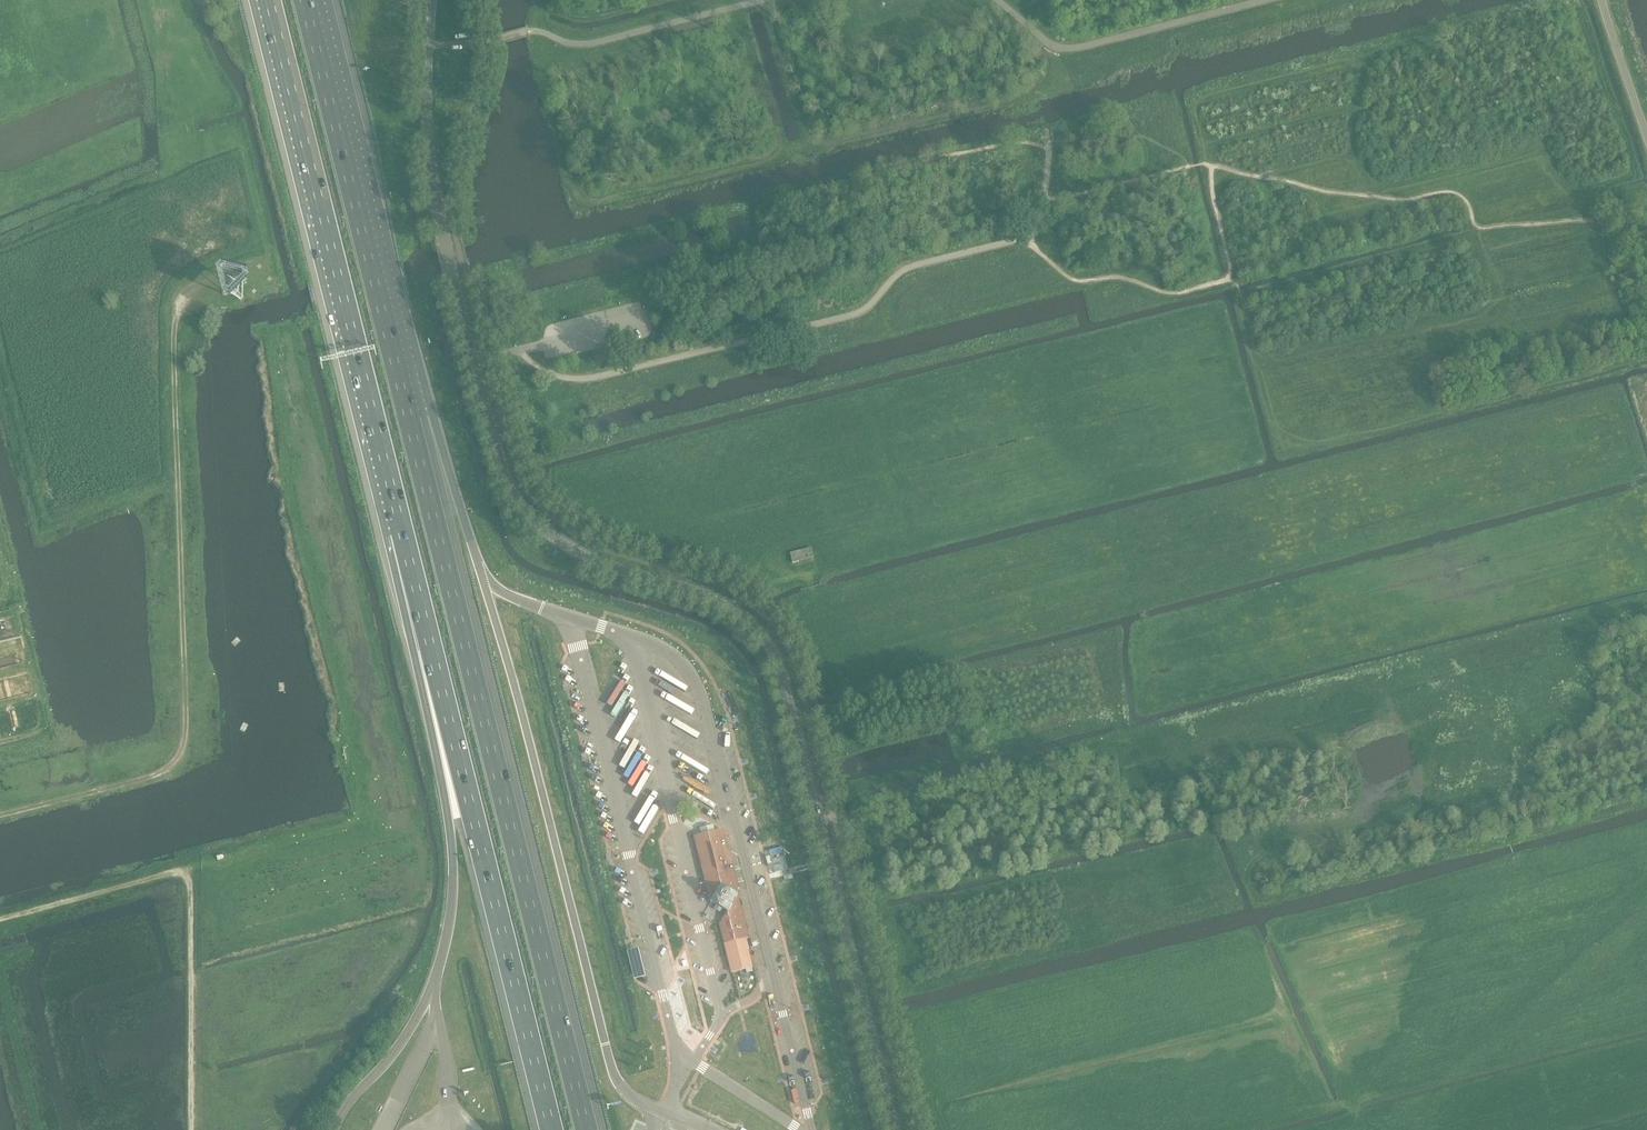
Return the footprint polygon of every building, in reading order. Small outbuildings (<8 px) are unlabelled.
[(793,564),(813,559),(811,549),(790,554),(793,564)] [(622,674),(616,671),(605,696),(611,698),(622,674)] [(629,692),(620,688),(615,699),(610,697),(605,709),(620,716),(629,692)] [(635,823),(639,825),(646,814),(643,811),(635,823)] [(645,833),(652,820),(648,817),(641,830),(645,833)] [(695,836),(711,902),(716,905),(715,908),(718,910),(721,912),(723,909),(727,912),(720,924),(724,939),(725,944),(732,973),(733,973),(734,973),(753,968),(748,952),(745,939),(749,938),(736,889),(739,889),(732,859),(730,859),(723,829),(715,831),(714,825),(700,829),(701,834),(695,836)] [(775,843),(765,845),(770,866),(780,864),(775,843)] [(632,981),(645,978),(639,949),(625,952),(632,981)]
